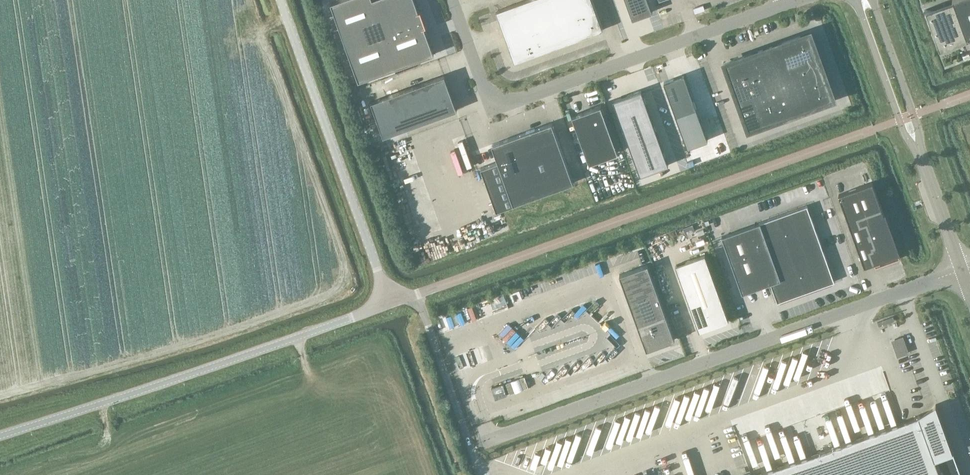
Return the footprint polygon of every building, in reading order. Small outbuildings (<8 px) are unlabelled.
[(331,3),(359,81),(435,54),(425,27),(427,26),(422,10),(419,11),(415,0),(338,0),(331,3)] [(496,11),(514,61),(603,29),(592,0),(526,0),(496,11)] [(633,19),(653,12),(648,0),(626,0),(633,19)] [(925,10),(940,50),(969,39),(969,0),(952,0),(952,8),(939,12),(925,10)] [(810,33),(725,63),(749,129),(834,99),(810,33)] [(664,82),(687,147),(708,140),(697,109),(684,74),(664,82)] [(457,111),(444,75),(371,102),(384,137),(457,111)] [(640,89),(612,99),(640,175),(668,165),(640,89)] [(590,162),(618,152),(601,104),(572,115),(590,162)] [(497,210),(573,182),(552,122),(493,144),(499,162),(482,168),(497,210)] [(872,182),(838,194),(864,266),(874,263),(875,267),(900,258),(872,182)] [(777,302),(834,282),(807,206),(722,237),(742,293),(771,283),(777,302)] [(691,307),(699,330),(728,320),(728,319),(720,297),(705,254),(676,265),(691,307)] [(647,350),(674,339),(648,264),(620,274),(647,350)] [(894,339),(900,355),(908,352),(902,336),(894,339)] [(506,383),(510,394),(529,387),(525,376),(506,383)] [(503,384),(491,388),(496,399),(507,395),(503,384)] [(936,404),(933,408),(921,416),(918,415),(918,416),(754,474),(961,474),(936,404)] [(719,471),(721,474),(739,474),(736,465),(719,471)]
